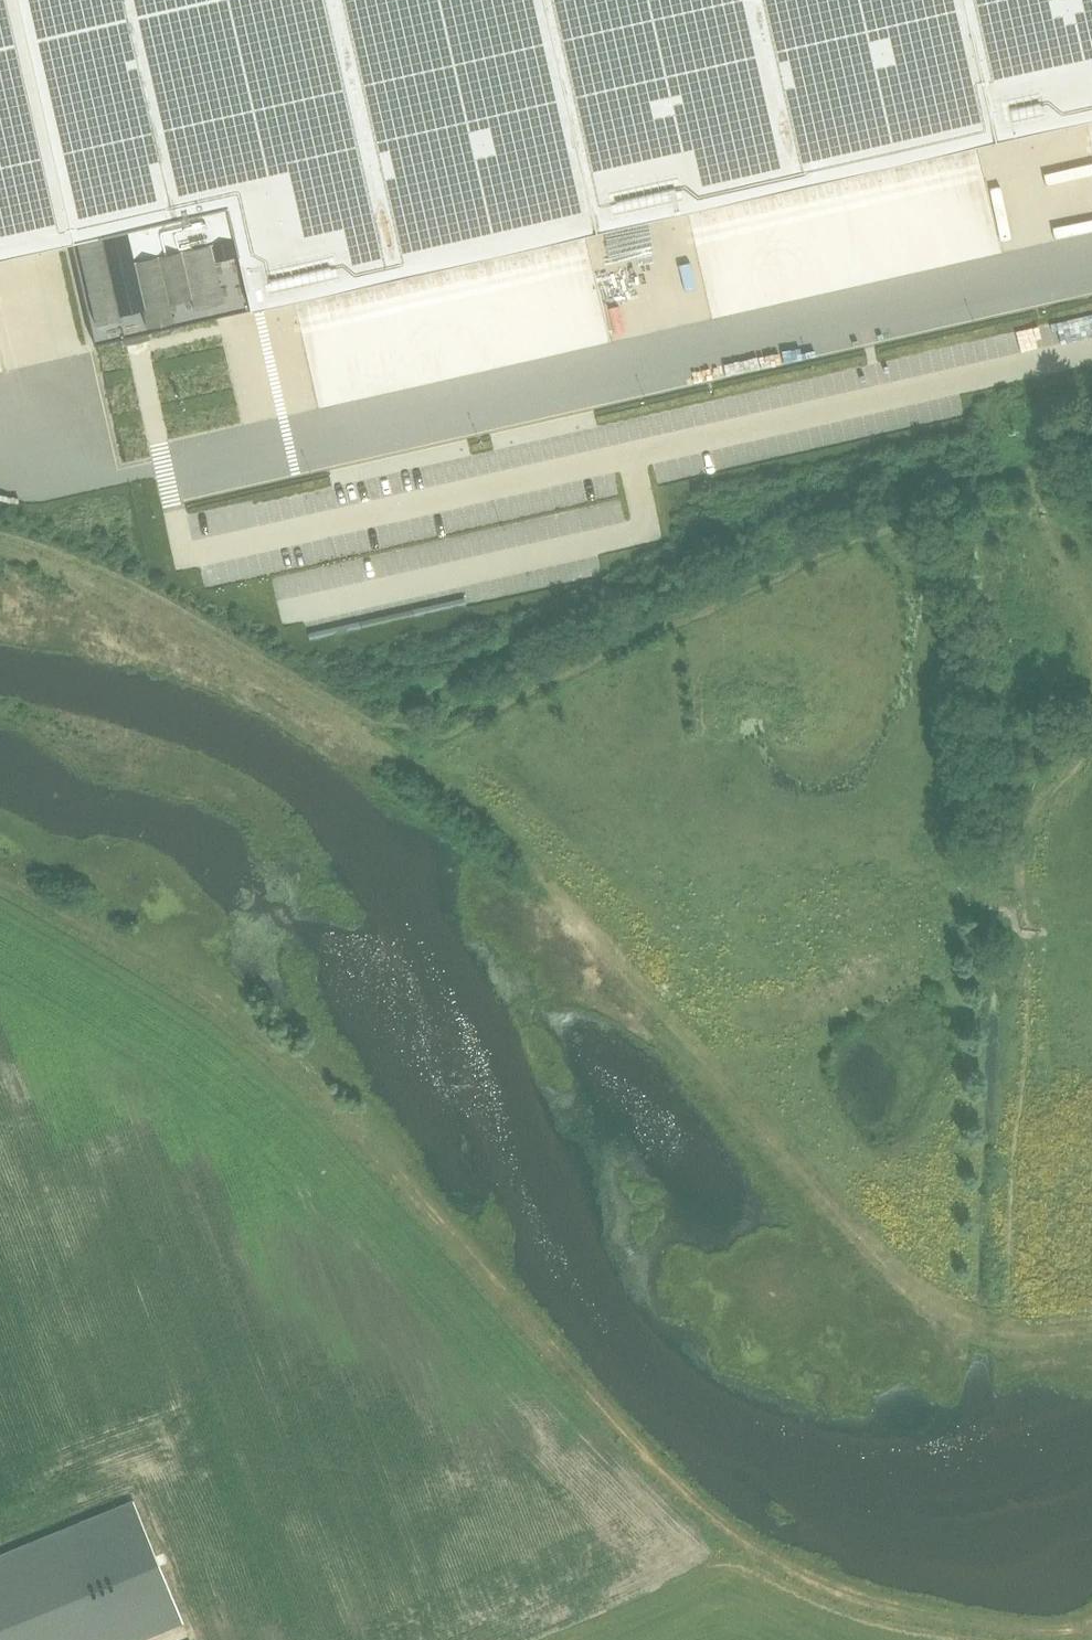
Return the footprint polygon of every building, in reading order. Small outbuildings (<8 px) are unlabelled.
[(70,240),(15,0),(0,0),(0,256),(70,240)] [(70,240),(94,344),(123,337),(125,344),(150,339),(148,331),(502,251),(585,232),(595,230),(543,0),(15,0),(70,240)] [(595,230),(993,139),(962,0),(543,0),(595,230)] [(993,139),(1091,116),(1091,0),(962,0),(993,139)] [(134,1502),(0,1557),(0,1639),(135,1639),(182,1621),(134,1502)]
